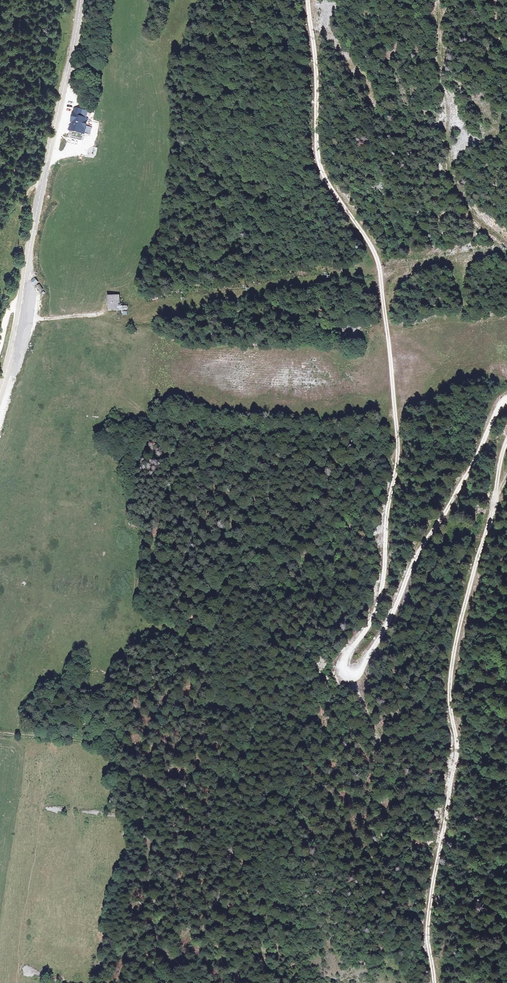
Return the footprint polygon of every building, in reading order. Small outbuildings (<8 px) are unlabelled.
[(81,117),(83,108),(74,106),(69,128),(83,131),(86,118),(81,117)] [(118,303),(118,294),(106,295),(107,303),(108,303),(108,310),(120,310),(120,303),(118,303)]
